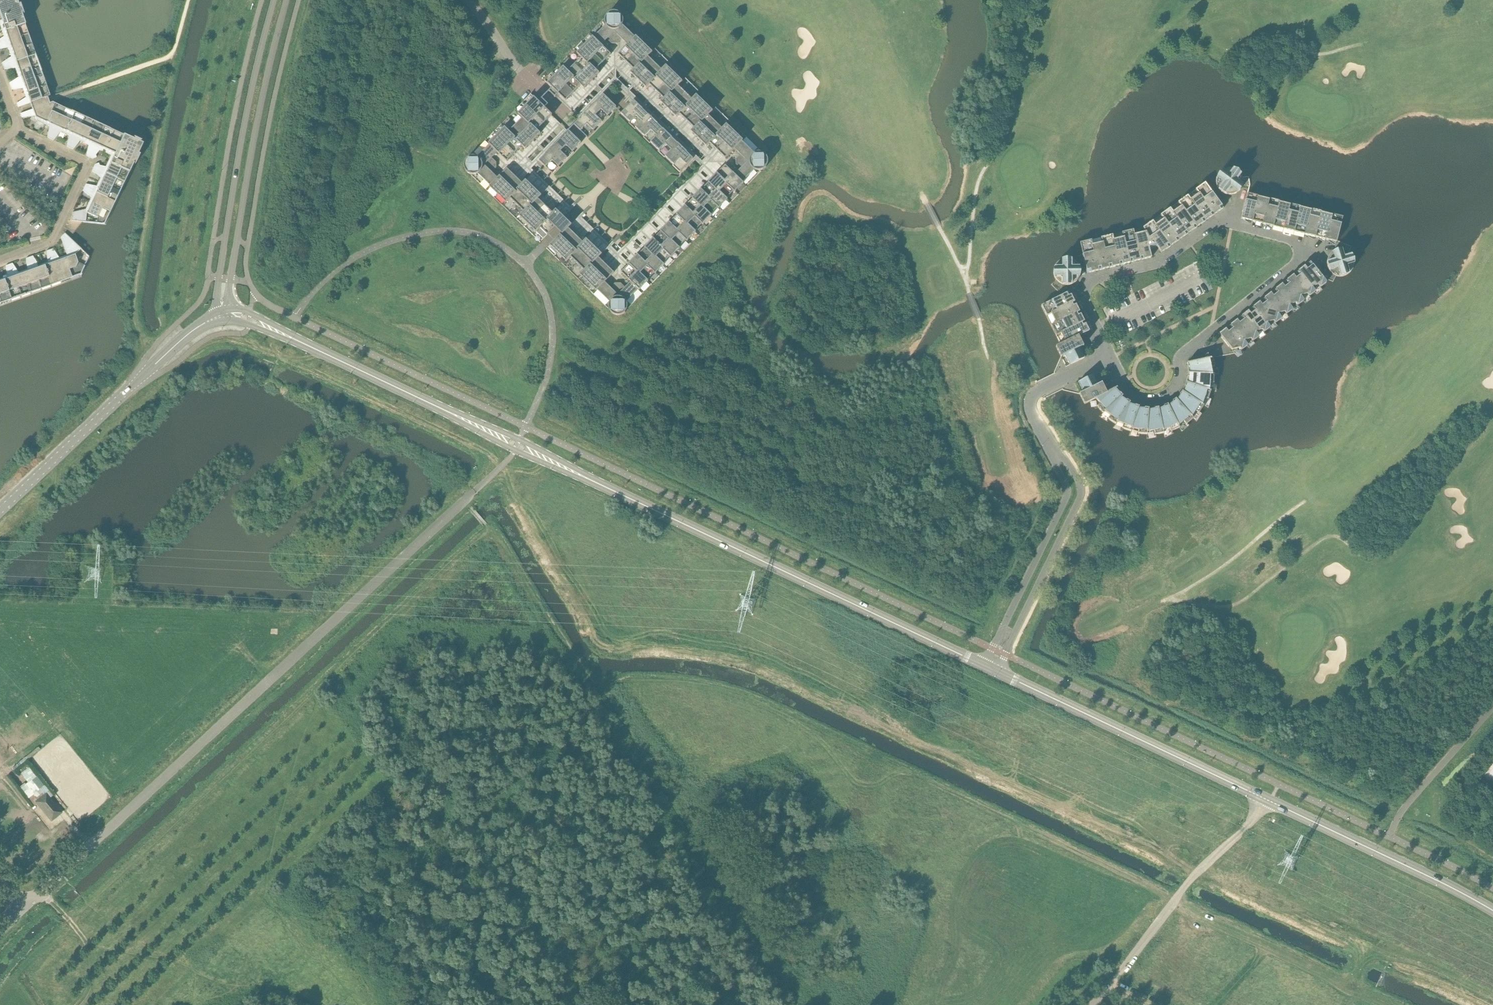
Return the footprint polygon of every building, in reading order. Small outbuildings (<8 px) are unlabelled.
[(2,24),(1,24),(4,31),(2,31),(2,32),(26,23),(18,0),(0,0),(0,18),(2,24)] [(611,55),(615,51),(614,11),(613,12),(611,12),(610,13),(608,14),(607,15),(606,16),(605,17),(605,19),(604,19),(590,34),(589,33),(589,34),(611,55)] [(615,12),(614,11),(615,51),(619,55),(640,33),(639,33),(624,18),(624,19),(623,19),(623,17),(622,16),(621,14),(620,13),(618,12),(617,12),(615,12)] [(30,33),(26,23),(2,32),(4,37),(0,39),(0,44),(30,33)] [(8,48),(9,52),(33,44),(30,33),(0,44),(0,49),(8,48)] [(619,55),(627,62),(647,41),(647,40),(640,34),(640,33),(619,55)] [(603,63),(611,55),(589,34),(588,34),(589,34),(582,41),(581,42),(603,63)] [(648,41),(647,41),(627,62),(634,69),(634,70),(655,48),(648,41)] [(574,49),(596,70),(603,63),(581,42),(574,49)] [(33,44),(9,52),(11,57),(2,63),(3,66),(37,54),(33,44)] [(638,80),(642,77),(662,55),(656,49),(655,48),(634,70),(634,69),(630,73),(638,80)] [(596,70),(574,49),(573,50),(574,50),(567,56),(567,57),(592,81),(599,73),(596,70)] [(3,66),(4,70),(15,68),(17,73),(41,64),(37,54),(3,66)] [(663,56),(662,55),(642,77),(638,80),(646,88),(649,85),(649,84),(670,62),(669,62),(663,56)] [(560,63),(560,64),(581,85),(581,86),(584,89),(592,81),(567,57),(566,57),(560,64),(560,63)] [(649,85),(657,92),(678,70),(677,70),(670,63),(670,62),(649,84),(649,85)] [(41,64),(17,73),(18,77),(9,83),(10,86),(44,74),(41,64)] [(574,93),(581,86),(581,85),(560,64),(559,64),(559,65),(553,71),(552,72),(574,93)] [(678,70),(657,92),(664,99),(685,78),(685,77),(678,71),(678,70)] [(555,97),(558,94),(566,101),(574,93),(552,72),(545,79),(544,80),(545,81),(552,88),(549,91),(555,97)] [(10,86),(11,90),(22,88),(24,93),(48,84),(44,74),(10,86)] [(669,110),(672,106),(693,85),(692,84),(686,78),(685,78),(664,99),(660,102),(669,110)] [(48,84),(24,93),(26,97),(16,103),(18,107),(30,103),(47,97),(52,95),(48,84)] [(693,85),(672,106),(669,110),(676,117),(680,114),(679,114),(700,92),(700,91),(699,92),(693,85)] [(679,114),(680,114),(687,121),(708,99),(707,99),(700,93),(701,92),(700,92),(679,114)] [(523,102),(544,123),(552,115),(545,108),(548,104),(542,98),(539,102),(531,94),(532,94),(531,94),(530,95),(523,102)] [(595,103),(589,109),(602,122),(603,123),(609,116),(608,115),(616,107),(603,94),(595,103)] [(36,120),(45,124),(56,101),(49,104),(48,100),(47,97),(30,103),(31,106),(32,110),(20,114),(21,117),(34,116),(36,120)] [(708,100),(708,99),(687,121),(694,128),(695,129),(716,107),(715,107),(708,100)] [(634,100),(633,101),(621,113),(630,122),(629,123),(635,129),(636,128),(636,127),(648,115),(643,109),(634,100)] [(50,139),(66,106),(56,101),(45,124),(49,126),(47,137),(50,139)] [(515,110),(537,131),(537,130),(544,123),(523,102),(522,102),(522,103),(516,109),(515,110)] [(75,110),(66,106),(50,139),(53,140),(60,132),(64,134),(75,110)] [(699,139),(702,136),(723,114),(722,114),(716,108),(716,107),(695,129),(694,128),(691,131),(699,139)] [(589,109),(581,117),(580,118),(581,118),(574,125),(588,138),(595,131),(594,130),(602,122),(589,109)] [(70,148),(85,115),(75,110),(64,134),(69,136),(66,146),(70,148)] [(515,110),(509,117),(508,117),(530,138),(533,141),(541,134),(537,130),(537,131),(515,110)] [(649,114),(648,115),(636,127),(636,128),(644,136),(643,137),(650,143),(651,142),(650,142),(663,129),(657,123),(658,123),(649,114)] [(723,114),(702,136),(699,139),(706,147),(710,143),(709,143),(730,121),(723,115),(723,114)] [(95,120),(85,115),(70,148),(73,149),(80,141),(84,143),(95,120)] [(533,141),(530,138),(508,117),(508,118),(502,124),(501,124),(523,145),(522,146),(526,149),(533,141)] [(89,157),(105,124),(95,120),(84,143),(88,145),(86,156),(89,157)] [(709,143),(710,143),(717,150),(738,129),(738,128),(737,128),(731,122),(730,121),(709,143)] [(115,129),(105,124),(89,157),(93,159),(96,157),(95,155),(99,150),(104,152),(115,129)] [(515,153),(522,146),(523,145),(501,124),(501,125),(494,132),(493,132),(515,153)] [(104,152),(113,156),(113,157),(124,133),(115,129),(104,152)] [(663,129),(650,142),(651,142),(659,150),(658,151),(664,157),(666,156),(665,156),(678,143),(672,138),(672,137),(663,129)] [(738,129),(717,150),(725,158),(746,136),(745,136),(738,129)] [(581,143),(568,130),(560,139),(554,145),(567,158),(568,159),(574,152),(573,151),(581,143)] [(486,139),(486,140),(508,161),(515,153),(493,132),(493,133),(487,140),(486,139)] [(113,156),(110,163),(108,162),(107,162),(131,173),(145,143),(124,133),(113,157),(113,156)] [(725,158),(729,162),(768,161),(768,160),(768,158),(767,157),(766,156),(765,154),(764,153),(762,153),(761,152),(761,151),(746,137),(746,136),(725,158)] [(503,165),(508,161),(486,140),(485,140),(486,140),(471,155),(472,156),(470,157),(469,157),(468,158),(467,159),(466,161),(465,162),(465,163),(464,165),(504,165),(503,165)] [(673,165),(680,172),(693,158),(686,152),(687,151),(678,143),(665,156),(666,156),(674,164),(673,165)] [(546,154),(539,161),(553,174),(560,167),(559,166),(567,158),(554,145),(545,154),(546,154)] [(729,162),(725,166),(746,187),(747,187),(747,186),(761,171),(763,170),(764,169),(765,168),(766,167),(767,166),(768,164),(768,163),(768,161),(729,162)] [(95,164),(93,168),(126,183),(131,173),(107,162),(105,167),(99,165),(98,163),(95,164)] [(464,165),(464,166),(465,167),(465,169),(466,170),(467,172),(468,173),(469,174),(470,174),(472,175),(471,176),(486,190),(487,191),(508,169),(504,165),(464,165)] [(746,188),(746,187),(725,166),(717,174),(739,195),(746,187),(746,188)] [(98,182),(122,193),(126,183),(93,168),(92,171),(100,178),(98,182)] [(1216,182),(1216,184),(1216,186),(1217,188),(1218,189),(1220,191),(1221,192),(1223,194),(1225,194),(1226,195),(1227,195),(1229,195),(1231,195),(1227,168),(1225,169),(1224,169),(1222,170),(1220,171),(1219,173),(1218,175),(1217,176),(1216,178),(1216,180),(1216,182)] [(1227,168),(1231,195),(1233,194),(1235,194),(1236,193),(1237,193),(1238,192),(1240,190),(1241,188),(1242,186),(1243,184),(1243,182),(1243,180),(1242,178),(1242,177),(1241,175),(1240,173),(1238,171),(1236,170),(1234,169),(1232,168),(1230,168),(1227,168)] [(515,177),(508,169),(487,191),(494,198),(515,177)] [(717,174),(709,182),(731,203),(738,196),(739,195),(717,174)] [(502,206),(523,184),(515,177),(494,198),(495,199),(502,205),(502,206)] [(523,184),(502,206),(503,206),(509,212),(510,213),(531,191),(534,188),(526,180),(523,184)] [(117,203),(122,193),(98,182),(96,186),(85,184),(84,187),(117,203)] [(730,204),(731,203),(709,182),(701,190),(723,212),(723,211),(730,204)] [(1205,182),(1196,189),(1214,215),(1223,208),(1216,198),(1217,197),(1210,188),(1209,188),(1205,182)] [(91,197),(89,201),(112,212),(117,203),(84,187),(82,190),(91,197)] [(534,188),(531,191),(510,213),(516,219),(516,220),(517,220),(538,198),(538,199),(542,195),(534,188)] [(1196,189),(1187,195),(1206,221),(1214,215),(1196,189)] [(701,190),(693,199),(715,220),(715,219),(722,212),(723,212),(701,190)] [(1258,196),(1247,193),(1245,200),(1242,212),(1243,212),(1241,219),(1252,221),(1258,196)] [(1197,227),(1206,221),(1187,195),(1178,202),(1197,227)] [(1259,196),(1258,196),(1252,221),(1262,224),(1269,198),(1268,198),(1268,199),(1259,197),(1259,196)] [(545,206),(538,199),(538,198),(517,220),(524,227),(545,206)] [(1279,201),(1269,198),(1262,224),(1273,227),(1279,201)] [(714,220),(715,220),(693,199),(685,207),(707,228),(707,227),(714,220)] [(112,212),(89,201),(85,209),(72,212),(71,221),(107,224),(112,212)] [(1279,201),(1273,227),(1283,229),(1290,203),(1289,203),(1289,205),(1279,202),(1280,201),(1279,201)] [(1178,202),(1170,208),(1188,234),(1197,227),(1178,202)] [(1300,206),(1290,203),(1283,229),(1294,232),(1300,206)] [(545,206),(524,227),(525,228),(532,234),(532,235),(553,213),(545,206)] [(1300,206),(1294,232),(1304,234),(1311,209),(1310,209),(1310,210),(1300,207),(1301,206),(1300,206)] [(685,207),(677,215),(699,236),(699,235),(706,228),(707,228),(685,207)] [(1179,240),(1188,234),(1170,208),(1161,214),(1179,240)] [(553,213),(532,235),(533,235),(540,242),(539,242),(540,243),(541,242),(555,227),(562,233),(568,227),(569,229),(572,225),(564,218),(564,217),(556,209),(553,213)] [(1321,211),(1311,209),(1304,234),(1315,237),(1321,211)] [(1321,211),(1315,237),(1325,240),(1332,214),(1331,214),(1331,215),(1321,213),(1322,211),(1321,211)] [(1161,214),(1152,221),(1171,246),(1179,240),(1161,214)] [(1343,217),(1332,214),(1325,240),(1336,242),(1338,235),(1339,236),(1341,224),(1343,217)] [(669,223),(691,244),(698,236),(699,236),(677,215),(669,223)] [(1161,253),(1171,246),(1152,221),(1143,227),(1153,248),(1157,247),(1161,253)] [(669,223),(661,231),(683,252),(690,245),(691,244),(669,223)] [(554,256),(555,257),(576,235),(569,229),(568,227),(562,233),(547,248),(546,249),(547,250),(547,249),(554,256)] [(1150,250),(1153,248),(1143,227),(1133,229),(1140,260),(1151,257),(1150,250)] [(1133,229),(1122,232),(1130,263),(1140,260),(1133,229)] [(683,253),(683,252),(661,231),(653,240),(675,261),(676,260),(675,260),(682,253),(683,253)] [(1119,265),(1130,263),(1122,232),(1112,235),(1119,265)] [(67,255),(64,256),(72,280),(82,277),(91,258),(65,233),(61,237),(67,255)] [(583,242),(576,235),(555,257),(562,264),(563,264),(584,243),(583,242)] [(1112,235),(1101,237),(1109,268),(1119,265),(1112,235)] [(1098,270),(1109,268),(1101,237),(1091,240),(1098,270)] [(586,239),(583,242),(584,243),(563,264),(563,265),(570,271),(569,271),(570,272),(591,250),(594,247),(586,239)] [(653,240),(646,248),(667,269),(668,268),(667,268),(674,261),(675,261),(653,240)] [(1080,242),(1083,255),(1082,255),(1085,266),(1086,266),(1087,273),(1098,270),(1091,240),(1080,242)] [(594,247),(591,250),(570,272),(577,278),(577,279),(598,257),(599,258),(602,254),(594,247)] [(53,248),(49,250),(62,284),(72,280),(64,256),(58,258),(53,248)] [(667,269),(646,248),(638,256),(659,277),(660,276),(667,269)] [(1349,252),(1348,252),(1346,251),(1345,250),(1342,250),(1340,249),(1338,250),(1336,250),(1334,251),(1332,252),(1331,254),(1330,255),(1329,256),(1328,257),(1352,269),(1353,267),(1354,264),(1354,262),(1353,260),(1353,258),(1352,256),(1350,254),(1349,252)] [(47,262),(43,263),(52,288),(62,284),(49,250),(46,251),(47,262)] [(32,256),(29,257),(42,291),(52,288),(43,263),(38,265),(32,256)] [(638,256),(630,264),(651,285),(652,284),(659,277),(638,256)] [(27,269),(23,271),(32,295),(42,291),(29,257),(26,258),(27,269)] [(606,265),(599,258),(598,257),(577,279),(578,279),(585,286),(584,286),(585,286),(606,265)] [(1327,260),(1327,263),(1327,265),(1327,267),(1328,269),(1329,271),(1331,273),(1332,274),(1334,275),(1336,276),(1338,276),(1340,276),(1343,276),(1345,276),(1347,275),(1348,274),(1350,272),(1351,271),(1352,269),(1328,257),(1328,259),(1327,260)] [(1059,261),(1057,262),(1077,281),(1078,280),(1079,278),(1079,277),(1080,276),(1080,274),(1080,272),(1080,270),(1080,268),(1079,266),(1079,265),(1077,263),(1076,262),(1074,261),(1072,259),(1070,259),(1068,258),(1065,258),(1063,259),(1061,260),(1059,261)] [(1069,285),(1071,285),(1072,284),(1074,284),(1075,283),(1077,281),(1057,262),(1056,264),(1055,266),(1054,268),(1053,271),(1053,273),(1054,275),(1055,278),(1056,280),(1057,282),(1059,283),(1061,284),(1063,285),(1065,285),(1067,285),(1069,285)] [(1327,282),(1325,280),(1320,274),(1321,274),(1313,264),(1313,265),(1310,262),(1298,271),(1315,292),(1317,295),(1323,290),(1321,287),(1327,282)] [(12,263),(9,264),(21,299),(32,295),(23,271),(18,272),(12,263)] [(7,277),(2,278),(11,302),(21,299),(9,264),(5,266),(7,277)] [(630,264),(622,272),(643,293),(644,293),(644,292),(651,285),(630,264)] [(592,293),(593,294),(614,272),(606,265),(585,286),(585,287),(586,287),(592,293)] [(1309,296),(1315,292),(1298,271),(1287,280),(1304,301),(1303,301),(1305,304),(1311,299),(1309,296)] [(618,276),(614,272),(593,294),(608,309),(609,308),(610,310),(610,311),(611,312),(612,313),(614,314),(615,315),(616,315),(618,315),(618,276)] [(619,315),(620,315),(622,315),(623,314),(624,313),(625,312),(626,311),(627,309),(627,308),(628,308),(643,293),(643,294),(643,293),(622,272),(618,276),(618,315),(619,315)] [(1,306),(11,302),(2,278),(0,279),(0,303),(1,306)] [(1298,305),(1303,301),(1304,301),(1287,280),(1276,289),(1293,310),(1292,310),(1294,313),(1300,308),(1298,305)] [(1287,314),(1292,310),(1293,310),(1276,289),(1265,298),(1281,319),(1283,322),(1289,317),(1287,314)] [(1041,306),(1046,316),(1074,302),(1069,292),(1063,295),(1062,294),(1052,299),(1052,300),(1041,306)] [(1275,323),(1281,319),(1265,298),(1253,307),(1270,328),(1272,331),(1278,326),(1275,323)] [(1051,325),(1079,311),(1074,302),(1046,316),(1051,325)] [(1270,328),(1253,307),(1242,316),(1259,337),(1258,337),(1260,339),(1266,335),(1264,332),(1270,328)] [(1051,325),(1055,335),(1084,321),(1079,311),(1051,325)] [(1253,341),(1258,337),(1259,337),(1242,316),(1231,325),(1247,345),(1247,346),(1249,348),(1255,344),(1253,341)] [(1079,336),(1089,331),(1084,321),(1055,335),(1060,344),(1060,345),(1079,336)] [(1241,350),(1247,346),(1247,345),(1231,325),(1219,334),(1222,337),(1221,338),(1229,347),(1238,357),(1244,353),(1241,350)] [(1056,347),(1061,357),(1080,347),(1080,348),(1084,346),(1079,336),(1060,345),(1060,344),(1056,347)] [(1061,357),(1066,367),(1085,357),(1080,348),(1080,347),(1061,357)] [(1188,373),(1214,374),(1219,375),(1217,365),(1215,365),(1213,358),(1213,357),(1209,358),(1208,353),(1199,360),(1187,362),(1188,368),(1188,373)] [(1214,382),(1214,374),(1188,373),(1187,378),(1186,382),(1211,391),(1216,392),(1217,382),(1214,382)] [(1074,384),(1079,394),(1098,384),(1093,374),(1074,384)] [(1084,405),(1089,402),(1094,400),(1093,399),(1107,393),(1107,392),(1102,382),(1098,384),(1079,394),(1084,405)] [(1184,387),(1182,391),(1204,406),(1208,408),(1211,399),(1209,398),(1211,391),(1186,382),(1184,387)] [(1103,413),(1122,395),(1119,391),(1117,387),(1107,392),(1107,393),(1093,399),(1094,400),(1089,402),(1095,409),(1097,407),(1103,413)] [(1175,399),(1193,418),(1196,422),(1202,414),(1200,412),(1204,406),(1182,391),(1179,395),(1175,399)] [(1126,399),(1122,395),(1103,413),(1099,416),(1107,422),(1109,420),(1115,424),(1130,402),(1126,399)] [(1171,402),(1167,404),(1179,428),(1182,432),(1189,425),(1187,423),(1193,418),(1175,399),(1171,402)] [(1134,404),(1130,402),(1115,424),(1113,428),(1122,431),(1123,429),(1130,431),(1139,406),(1134,404)] [(1179,428),(1167,404),(1163,406),(1158,407),(1164,433),(1164,438),(1174,433),(1172,431),(1179,428)] [(1139,406),(1130,431),(1130,432),(1129,436),(1139,436),(1139,434),(1147,435),(1148,408),(1143,407),(1139,406)] [(1148,408),(1147,435),(1147,439),(1157,437),(1156,435),(1164,433),(1158,407),(1153,408),(1148,408)] [(27,798),(36,791),(29,781),(34,777),(28,768),(21,774),(27,782),(19,787),(27,798)] [(52,818),(58,813),(45,797),(39,802),(52,818)]
